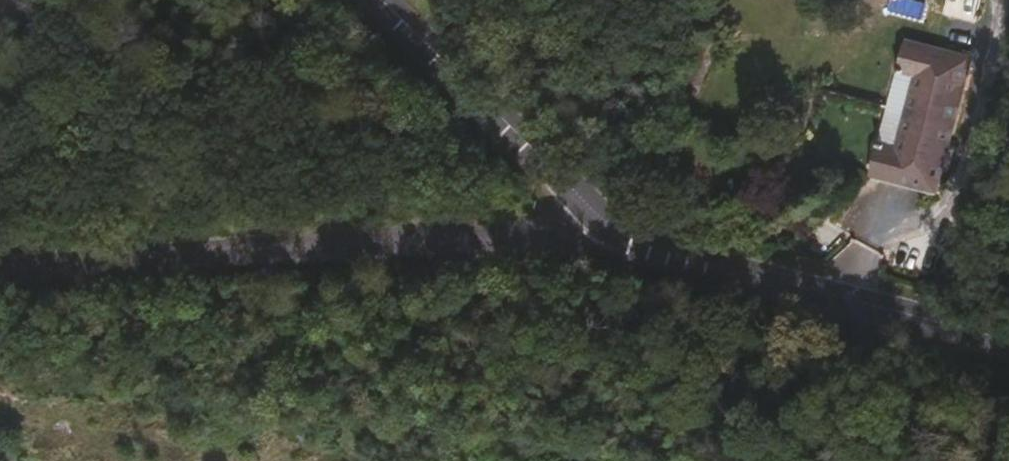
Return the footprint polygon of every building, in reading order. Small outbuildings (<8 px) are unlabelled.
[(944,189),(980,56),(902,36),(894,71),(914,77),(896,144),(876,139),(868,169),(944,189)] [(896,144),(914,77),(894,71),(876,139),(896,144)]
